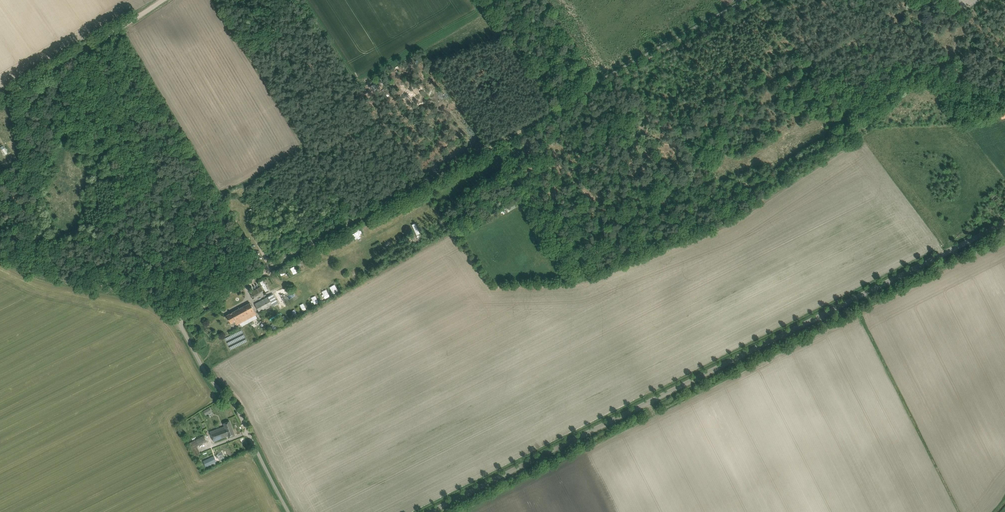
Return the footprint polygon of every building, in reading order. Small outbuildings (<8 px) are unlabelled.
[(288,267),(292,275),(297,272),(294,265),(288,267)] [(251,292),(254,297),(264,291),(261,286),(251,292)] [(255,304),(260,313),(277,303),(272,295),(255,304)] [(231,323),(235,321),(237,325),(257,314),(252,307),(250,303),(227,315),(231,323)] [(206,415),(212,411),(209,407),(203,410),(206,415)] [(225,426),(210,432),(213,441),(229,436),(229,437),(234,434),(230,421),(224,423),(225,426)] [(204,436),(189,444),(195,456),(200,454),(196,446),(206,441),(204,436)] [(203,461),(206,466),(226,457),(224,451),(203,461)]
